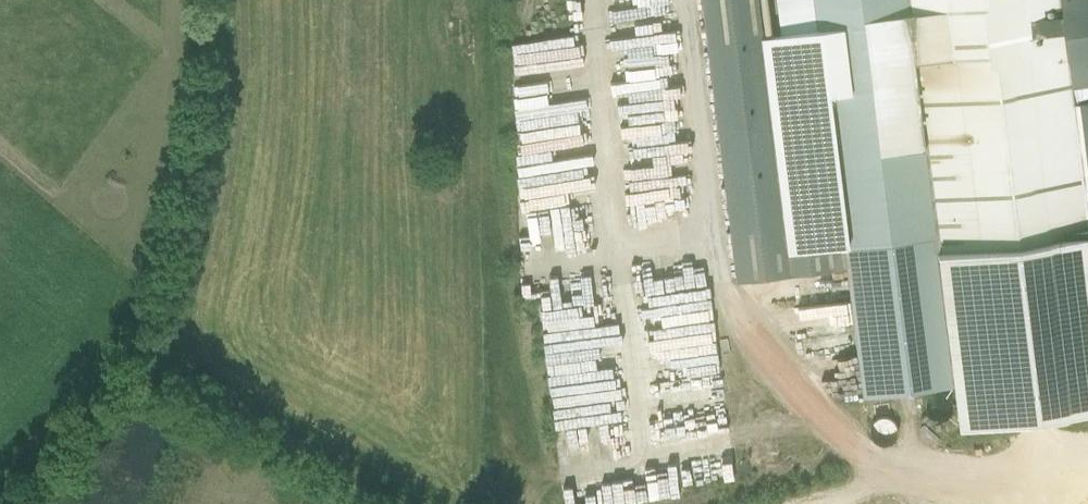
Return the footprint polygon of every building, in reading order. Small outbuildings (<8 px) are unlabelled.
[(649,96),(596,104),(598,117),(626,113),(627,122),(610,125),(611,133),(653,127),(650,110),(672,97),(671,85),(652,88),(649,67),(671,64),(670,53),(634,58),(648,50),(648,51),(662,49),(654,0),(619,0),(588,19),(590,30),(591,29),(595,53),(616,50),(620,58),(614,62),(617,81),(637,78),(649,96)] [(740,287),(783,282),(782,268),(848,260),(865,400),(950,391),(955,440),(1087,425),(1087,103),(1086,103),(1084,84),(1087,83),(1087,0),(706,0),(740,287)] [(544,30),(498,37),(503,65),(512,63),(516,91),(517,91),(516,81),(530,78),(526,55),(548,51),(544,30)] [(540,84),(577,77),(573,58),(536,65),(540,84)] [(653,153),(652,143),(609,144),(609,154),(653,153)]
